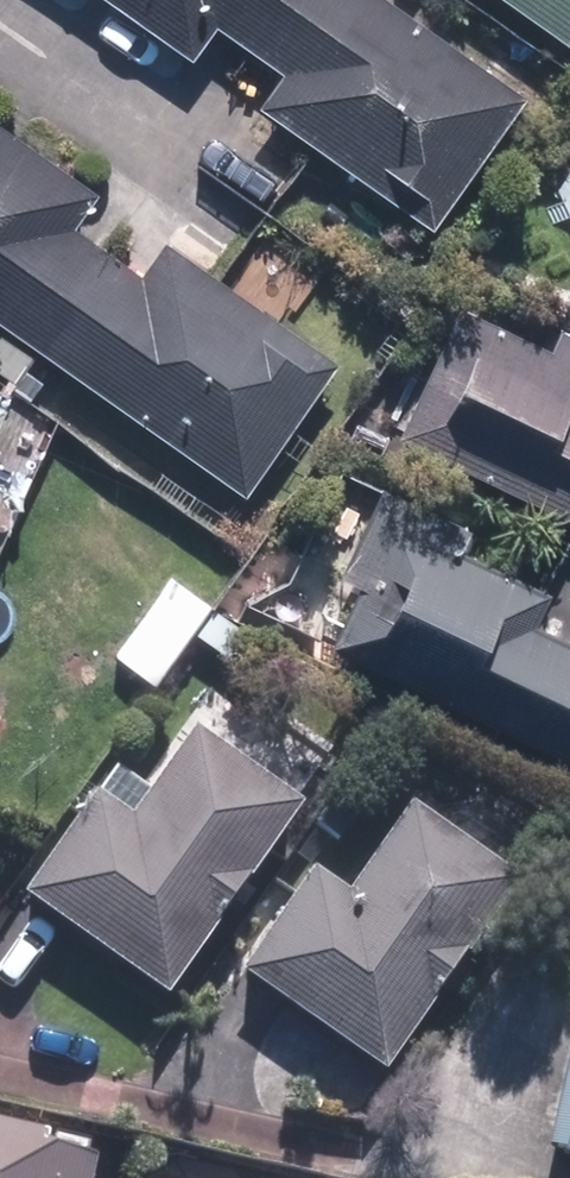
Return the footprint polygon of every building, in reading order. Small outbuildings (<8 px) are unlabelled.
[(184,66),(208,32),(274,79),(251,113),(431,237),(524,102),(377,0),(89,0),(184,66)] [(561,52),(569,40),(569,0),(488,0),(561,52)] [(242,499),(335,368),(163,245),(137,281),(60,225),(83,192),(0,132),(0,326),(242,499)] [(558,274),(569,278),(569,238),(558,274)] [(569,524),(569,336),(542,322),(529,346),(450,306),(387,432),(569,524)] [(403,494),(371,556),(399,571),(352,663),(569,777),(569,650),(531,630),(546,601),(455,554),(469,528),(403,494)] [(207,608),(164,579),(108,660),(150,690),(207,608)] [(106,765),(13,900),(169,1008),(309,803),(190,721),(143,790),(106,765)] [(228,983),(377,1079),(497,892),(388,821),(340,895),(301,870),(228,983)] [(543,1177),(569,1177),(569,1042),(543,1177)] [(101,1150),(0,1131),(0,1177),(96,1177),(101,1150)]
